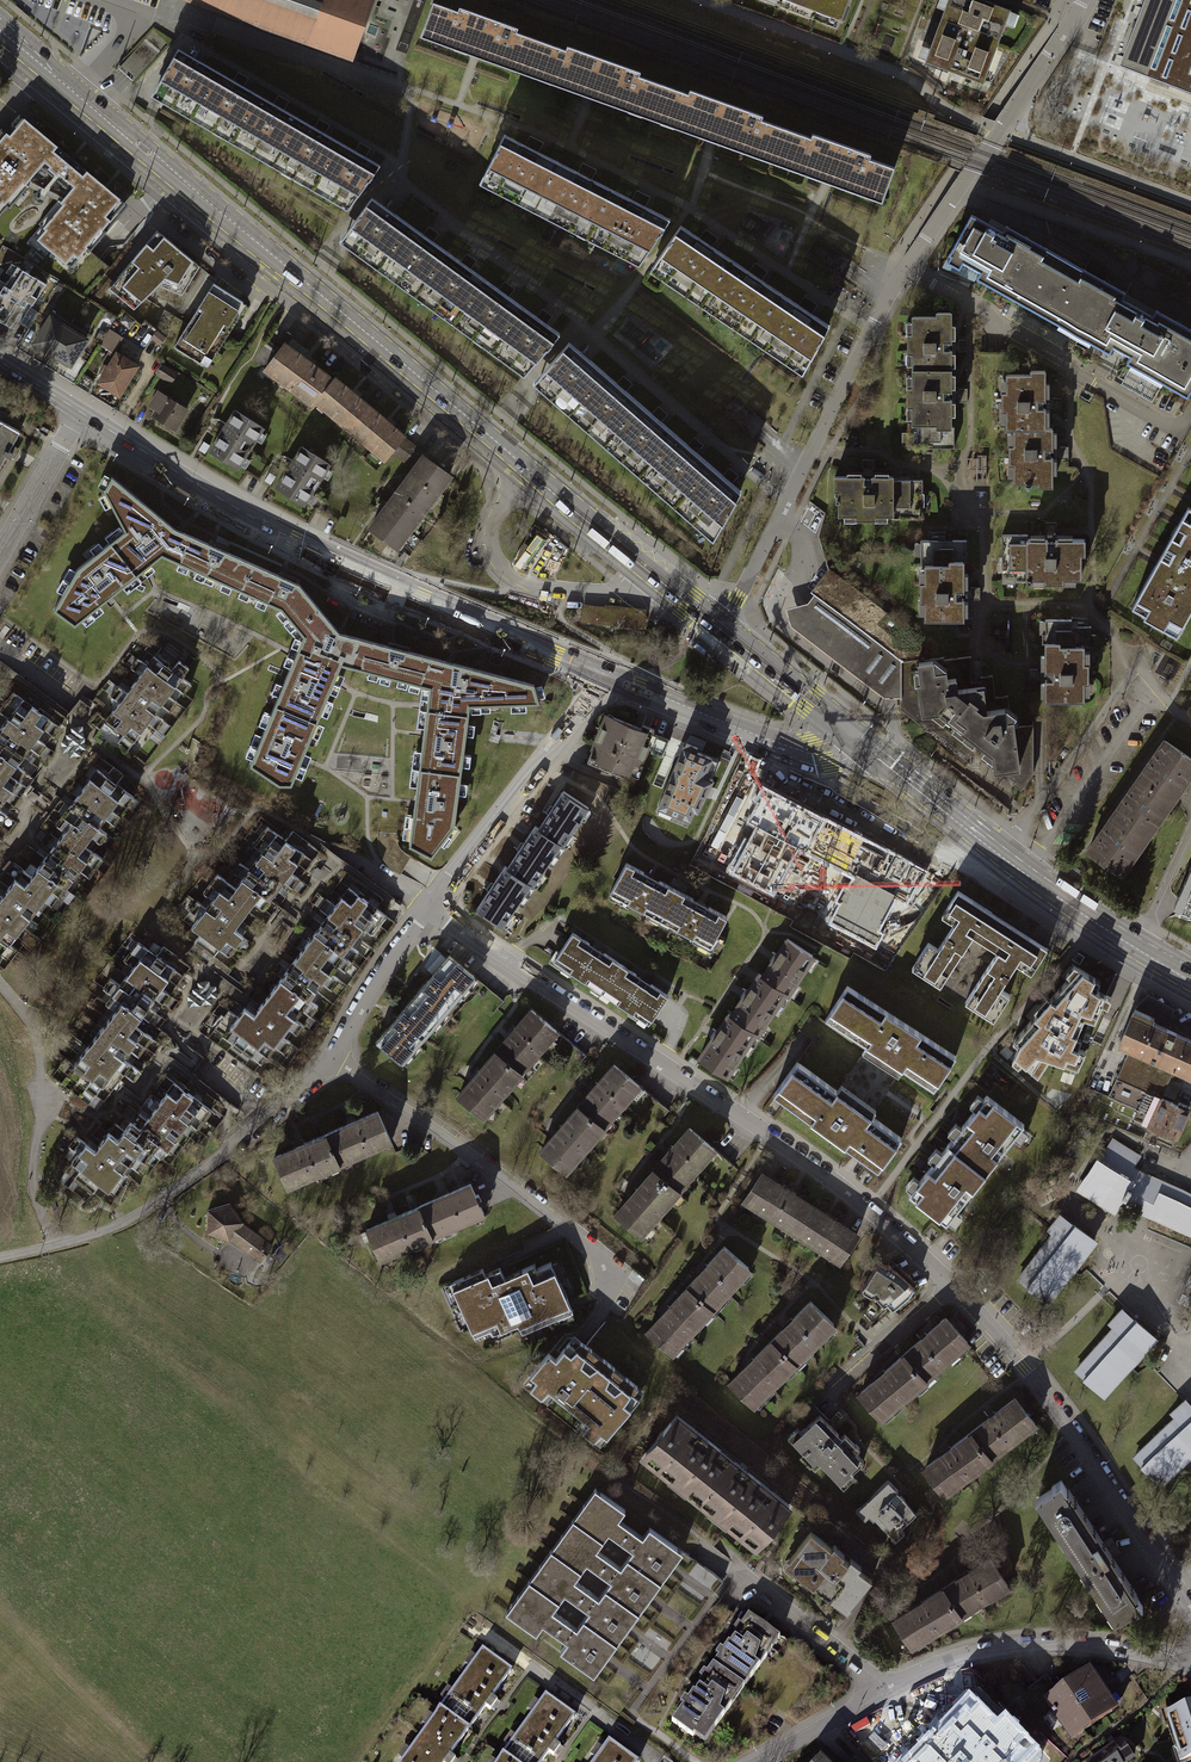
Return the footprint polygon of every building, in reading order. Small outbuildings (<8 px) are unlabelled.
[(352,57),(373,0),(194,0),(352,57)] [(833,27),(836,19),(840,20),(847,0),(762,0),(833,27)] [(925,63),(982,84),(1009,10),(982,0),(948,0),(925,63)] [(1119,65),(1177,87),(1190,92),(1190,0),(1144,0),(1119,65)] [(430,2),(417,37),(475,57),(592,99),(713,142),(827,183),(880,202),(892,167),(430,2)] [(152,30),(118,68),(126,75),(133,81),(167,44),(152,30)] [(189,57),(176,48),(148,96),(344,208),(377,165),(348,148),(310,126),(269,102),(230,80),(189,57)] [(111,220),(117,212),(110,206),(118,196),(27,120),(19,129),(12,123),(5,131),(1,128),(0,130),(0,215),(7,207),(9,209),(32,182),(30,180),(41,167),(69,191),(60,201),(58,200),(38,224),(40,226),(26,242),(46,259),(52,252),(64,262),(71,253),(78,259),(87,249),(90,251),(91,251),(114,223),(111,220)] [(501,134),(476,184),(637,264),(667,219),(647,209),(593,181),(538,153),(501,134)] [(337,241),(521,374),(557,333),(543,322),(505,295),(469,269),(429,240),(395,216),(369,197),(337,241)] [(980,271),(976,278),(1059,325),(1057,329),(1089,347),(1091,342),(1095,344),(1102,332),(1106,334),(1125,300),(1122,299),(1126,292),(1006,225),(1002,231),(971,214),(965,226),(968,228),(959,245),(955,243),(949,255),(950,256),(947,262),(959,269),(963,262),(972,267),(980,271)] [(678,225),(647,270),(800,372),(827,325),(809,313),(764,283),(709,247),(678,225)] [(200,266),(157,231),(108,288),(134,309),(159,285),(182,295),(200,266)] [(91,290),(110,267),(91,251),(90,251),(71,274),(91,290)] [(950,256),(949,255),(942,267),(974,281),(976,278),(980,271),(972,267),(963,262),(959,269),(947,262),(950,256)] [(11,327),(24,307),(20,304),(24,299),(33,305),(46,284),(17,266),(6,283),(5,282),(0,291),(0,321),(11,327)] [(214,283),(174,347),(203,365),(243,302),(214,283)] [(1125,300),(1106,334),(1102,332),(1095,344),(1109,353),(1113,346),(1122,351),(1130,355),(1126,362),(1131,365),(1129,369),(1161,387),(1163,383),(1188,396),(1190,390),(1190,329),(1156,309),(1152,315),(1125,300)] [(38,313),(29,307),(19,323),(28,329),(38,313)] [(912,353),(912,370),(951,370),(951,312),(937,312),(937,316),(912,316),(912,334),(908,334),(908,353),(912,353)] [(35,343),(52,354),(68,328),(51,317),(35,343)] [(86,340),(68,328),(52,354),(70,365),(86,340)] [(967,340),(958,340),(958,352),(967,352),(967,340)] [(566,341),(530,382),(710,538),(739,491),(727,480),(689,448),(656,419),(620,388),(589,361),(566,341)] [(265,369),(278,351),(265,342),(253,361),(265,369)] [(313,405),(316,401),(334,380),(305,359),(284,343),(278,351),(265,369),(264,369),(313,405)] [(117,353),(99,382),(119,395),(137,366),(117,353)] [(164,363),(157,374),(172,383),(179,372),(164,363)] [(951,427),(951,370),(912,370),(912,388),(908,388),(908,406),(912,406),(912,423),(908,423),(908,448),(925,448),(925,444),(940,444),(940,448),(954,448),(954,427),(951,427)] [(1006,428),(1014,428),(1045,428),(1045,370),(1031,371),(1031,374),(1006,375),(1006,392),(1002,392),(1002,411),(1006,411),(1006,428)] [(316,401),(350,430),(369,407),(352,393),(335,379),(334,380),(316,401)] [(967,388),(958,388),(958,402),(967,402),(967,388)] [(159,391),(150,406),(158,411),(154,416),(174,429),(187,409),(159,391)] [(1061,398),(1052,398),(1052,410),(1061,410),(1061,398)] [(386,421),(369,407),(350,430),(385,459),(391,451),(403,437),(404,436),(386,421)] [(235,410),(210,451),(237,468),(263,427),(235,410)] [(5,455),(10,457),(15,447),(11,445),(19,431),(0,421),(0,464),(5,455)] [(1052,428),(1045,428),(1014,428),(1014,446),(1009,446),(1009,464),(1014,464),(1014,482),(1025,482),(1025,485),(1031,485),(1031,482),(1038,482),(1038,486),(1052,486),(1052,428)] [(421,451),(403,437),(391,451),(410,466),(421,451)] [(302,446),(276,488),(303,505),(329,463),(302,446)] [(1069,447),(1059,447),(1059,459),(1069,459),(1069,447)] [(977,458),(967,458),(967,479),(987,479),(987,455),(977,455),(977,458)] [(425,456),(397,493),(422,511),(450,474),(425,456)] [(874,460),(862,460),(862,469),(874,469),(874,460)] [(856,514),(856,519),(875,519),(875,514),(891,514),(891,519),(922,519),(922,506),(918,506),(918,493),(923,493),(922,480),(893,480),(893,476),(835,476),(835,490),(839,490),(839,497),(835,497),(835,502),(839,502),(839,514),(856,514)] [(124,531),(109,542),(136,575),(162,555),(169,558),(182,532),(173,529),(112,477),(103,490),(124,531)] [(396,547),(422,511),(397,493),(371,529),(396,547)] [(1165,546),(1190,561),(1190,509),(1188,507),(1178,523),(1165,546)] [(1057,522),(1045,522),(1045,532),(1057,531),(1057,522)] [(299,584),(182,532),(169,558),(281,608),(296,627),(319,609),(299,584)] [(1014,577),(1014,582),(1032,582),(1032,577),(1044,577),(1044,582),(1063,582),(1063,577),(1081,577),(1081,553),(1085,553),(1085,539),(1028,539),(1028,535),(1002,535),(1002,577),(1014,577)] [(920,582),(920,600),(925,600),(925,618),(963,618),(963,561),(967,561),(967,540),(952,540),(952,544),(938,544),(938,540),(920,540),(920,565),(925,565),(925,582),(920,582)] [(77,568),(54,609),(73,625),(136,575),(109,542),(77,568)] [(1190,608),(1190,561),(1165,546),(1156,562),(1132,606),(1145,613),(1143,616),(1176,635),(1190,608)] [(921,640),(886,613),(869,636),(820,599),(838,576),(828,568),(810,592),(814,594),(808,603),(786,609),(791,625),(884,697),(900,697),(900,683),(900,661),(900,660),(921,657),(921,640)] [(886,613),(838,576),(820,599),(869,636),(886,613)] [(980,587),(971,587),(971,599),(980,599),(980,587)] [(600,608),(583,606),(582,620),(598,622),(600,608)] [(339,633),(319,609),(296,627),(303,636),(274,705),(316,722),(342,663),(350,667),(358,638),(339,633)] [(644,613),(625,611),(623,625),(643,627),(644,613)] [(1045,643),(1045,700),(1084,700),(1084,682),(1088,682),(1088,663),(1084,663),(1084,647),(1095,647),(1096,634),(1091,634),(1091,626),(1072,626),(1072,619),(1045,619),(1045,633),(1042,633),(1042,643),(1045,643)] [(534,684),(358,638),(350,667),(429,687),(426,710),(468,715),(470,705),(539,702),(534,684)] [(119,701),(105,720),(123,733),(116,742),(127,750),(147,723),(155,730),(163,719),(154,713),(160,704),(169,710),(176,700),(168,695),(174,687),(182,693),(190,683),(181,676),(188,667),(178,660),(171,669),(153,655),(146,665),(137,658),(130,668),(139,674),(126,691),(117,684),(110,694),(119,701)] [(904,661),(907,683),(901,684),(901,683),(900,683),(900,697),(900,709),(971,763),(971,755),(976,755),(980,755),(980,759),(1021,790),(1033,773),(1033,724),(1019,726),(1017,717),(1011,718),(1008,695),(995,697),(993,675),(980,676),(980,681),(976,681),(971,681),(971,656),(944,659),(944,657),(924,659),(924,657),(921,657),(900,660),(900,661),(904,661)] [(1038,669),(1029,669),(1029,681),(1038,681),(1038,669)] [(20,778),(29,785),(34,778),(16,765),(29,748),(38,754),(45,744),(36,737),(49,719),(13,692),(0,708),(0,712),(7,718),(0,728),(0,804),(20,778)] [(292,783),(316,722),(274,705),(249,765),(279,784),(292,783)] [(461,774),(468,715),(426,710),(418,769),(461,774)] [(602,725),(588,761),(599,766),(601,762),(638,777),(643,764),(640,763),(646,747),(652,733),(654,728),(643,724),(641,728),(612,716),(607,727),(602,725)] [(73,734),(63,735),(64,749),(86,748),(85,729),(73,730),(73,734)] [(1190,771),(1190,747),(1162,729),(1087,847),(1127,873),(1190,771)] [(651,752),(663,757),(670,740),(652,733),(646,747),(652,750),(651,752)] [(658,806),(690,819),(694,810),(697,811),(713,779),(704,775),(712,757),(696,751),(697,747),(687,742),(685,746),(683,746),(658,806)] [(198,759),(198,745),(179,746),(179,760),(198,759)] [(8,944),(41,899),(51,907),(78,870),(88,877),(102,858),(93,851),(106,833),(97,827),(104,818),(113,824),(133,797),(115,783),(122,774),(112,767),(105,776),(96,769),(70,805),(66,811),(56,825),(64,830),(31,875),(21,868),(2,895),(0,894),(0,938),(8,944)] [(454,826),(461,774),(418,769),(408,844),(431,857),(454,826)] [(759,879),(799,791),(752,770),(712,858),(759,879)] [(563,793),(538,829),(560,844),(563,845),(587,808),(588,809),(589,807),(563,791),(562,792),(563,793)] [(66,811),(70,805),(60,797),(55,803),(66,811)] [(834,821),(814,868),(854,886),(840,919),(855,925),(863,907),(866,908),(875,887),(918,905),(936,864),(834,821)] [(262,909),(264,905),(269,898),(282,881),(291,888),(299,877),(290,871),(310,843),(292,830),(285,839),(266,826),(253,844),(261,851),(248,869),(239,862),(225,880),(216,874),(203,892),(211,898),(204,907),(196,900),(189,909),(198,916),(191,925),(200,933),(193,942),(212,956),(213,955),(219,946),(228,953),(242,935),(233,929),(253,902),(262,909)] [(533,885),(560,844),(538,829),(535,827),(507,869),(530,884),(533,885)] [(26,843),(18,853),(27,860),(35,850),(26,843)] [(12,861),(8,858),(0,869),(4,872),(12,861)] [(610,893),(660,920),(676,889),(626,862),(610,893)] [(503,925),(530,884),(507,869),(505,867),(478,908),(477,908),(476,909),(502,927),(503,925)] [(1180,910),(1190,915),(1190,886),(1180,910)] [(326,914),(314,932),(308,939),(267,995),(258,988),(237,1016),(228,1010),(214,1028),(260,1062),(273,1045),(282,1052),(290,1041),(281,1035),(287,1027),(296,1033),(317,1006),(308,999),(321,982),(329,988),(337,978),(328,971),(334,963),(344,970),(358,950),(349,944),(361,927),(370,933),(385,914),(348,887),(335,904),(326,898),(318,908),(326,914)] [(727,916),(676,889),(660,920),(710,947),(727,916)] [(930,979),(940,985),(972,935),(998,951),(965,1002),(975,1008),(980,1001),(998,1012),(1010,995),(1000,988),(1016,963),(1031,973),(1047,948),(958,890),(946,908),(959,916),(938,949),(928,942),(917,960),(935,971),(930,979)] [(283,908),(269,898),(264,905),(278,915),(283,908)] [(259,920),(250,928),(258,933),(265,923),(259,920)] [(296,930),(308,939),(314,932),(301,923),(296,930)] [(553,961),(601,992),(620,963),(572,932),(553,961)] [(762,976),(762,977),(784,992),(784,993),(786,994),(812,955),(787,938),(762,976)] [(114,1011),(73,1064),(91,1078),(84,1087),(95,1095),(109,1076),(117,1082),(124,1074),(133,1081),(140,1071),(122,1057),(128,1049),(137,1056),(152,1037),(142,1029),(156,1011),(147,1005),(153,997),(162,1004),(170,994),(160,986),(181,960),(162,946),(155,954),(137,941),(122,960),(132,967),(119,984),(110,977),(102,987),(112,994),(105,1004),(114,1011)] [(232,969),(213,955),(212,956),(209,960),(227,974),(232,969)] [(447,955),(411,999),(436,1019),(472,975),(447,955)] [(668,995),(620,963),(601,992),(649,1024),(668,995)] [(1049,1059),(1064,1063),(1067,1057),(1081,1062),(1085,1052),(1072,1046),(1084,1019),(1094,1022),(1106,996),(1091,987),(1095,978),(1074,965),(1066,974),(1069,977),(1012,1041),(1018,1046),(1014,1056),(1038,1076),(1049,1059)] [(784,993),(784,992),(762,977),(762,976),(759,973),(731,1015),(730,1016),(754,1032),(754,1033),(756,1034),(784,993)] [(192,993),(186,994),(188,1006),(211,1004),(211,997),(217,996),(215,985),(209,985),(208,979),(197,980),(198,987),(192,988),(192,993)] [(847,986),(825,1020),(934,1090),(956,1056),(847,986)] [(400,1062),(436,1019),(411,999),(375,1042),(400,1062)] [(1117,1045),(1128,1049),(1130,1045),(1158,1057),(1185,1069),(1183,1073),(1190,1077),(1190,1042),(1176,1035),(1176,1032),(1166,1028),(1163,1029),(1150,1023),(1153,1016),(1133,1008),(1117,1045)] [(530,1010),(494,1053),(519,1074),(555,1031),(530,1010)] [(754,1033),(754,1032),(730,1016),(731,1015),(729,1014),(700,1057),(726,1075),(754,1033)] [(169,1039),(171,1038),(160,1030),(153,1038),(163,1045),(175,1048),(169,1039)] [(1128,1049),(1107,1096),(1138,1110),(1133,1119),(1176,1137),(1190,1106),(1178,1101),(1176,1105),(1161,1098),(1174,1068),(1160,1062),(1158,1057),(1130,1045),(1128,1049)] [(483,1117),(519,1074),(494,1053),(458,1096),(483,1117)] [(797,1062),(773,1094),(878,1171),(902,1138),(797,1062)] [(612,1064),(577,1107),(602,1128),(629,1094),(635,1099),(643,1090),(638,1086),(639,1085),(612,1064)] [(80,1169),(74,1177),(92,1191),(98,1182),(108,1189),(128,1162),(137,1169),(151,1150),(161,1157),(187,1122),(196,1128),(210,1109),(173,1082),(145,1118),(136,1112),(124,1128),(115,1122),(108,1131),(99,1124),(94,1130),(103,1136),(94,1149),(75,1136),(69,1145),(77,1152),(70,1161),(80,1169)] [(987,1095),(947,1145),(985,1174),(1024,1124),(987,1095)] [(565,1172),(602,1128),(577,1107),(540,1152),(565,1172)] [(376,1111),(325,1133),(338,1163),(389,1141),(376,1111)] [(688,1127),(652,1171),(677,1191),(713,1148),(688,1127)] [(286,1186),(338,1163),(325,1133),(273,1156),(286,1186)] [(1113,1139),(1106,1150),(1133,1167),(1140,1156),(1113,1139)] [(946,1224),(985,1174),(947,1145),(908,1195),(946,1224)] [(1139,1171),(1133,1167),(1106,1150),(1101,1158),(1098,1157),(1078,1189),(1114,1212),(1120,1202),(1123,1198),(1125,1200),(1131,1191),(1128,1189),(1139,1171)] [(641,1234),(677,1191),(652,1171),(616,1214),(641,1234)] [(1150,1176),(1139,1171),(1128,1189),(1131,1191),(1125,1200),(1123,1198),(1120,1202),(1150,1215),(1164,1182),(1150,1176)] [(744,1199),(792,1230),(808,1204),(761,1173),(744,1199)] [(1190,1233),(1190,1194),(1164,1182),(1150,1215),(1190,1233)] [(470,1183),(418,1206),(431,1236),(483,1213),(477,1201),(481,1199),(478,1193),(475,1194),(470,1183)] [(242,1221),(230,1203),(208,1210),(208,1233),(229,1240),(232,1235),(263,1257),(272,1245),(241,1222),(242,1221)] [(855,1234),(808,1204),(792,1230),(839,1260),(855,1234)] [(379,1258),(431,1236),(418,1206),(366,1229),(379,1258)] [(1048,1230),(1053,1233),(1018,1278),(1027,1285),(1026,1286),(1048,1302),(1095,1240),(1060,1214),(1048,1230)] [(722,1245),(685,1287),(710,1309),(747,1267),(722,1245)] [(891,1258),(888,1262),(913,1286),(906,1296),(911,1298),(919,1285),(891,1258)] [(891,1308),(906,1296),(913,1286),(888,1262),(886,1265),(879,1260),(854,1298),(862,1307),(878,1293),(890,1307),(891,1308)] [(480,1269),(447,1283),(471,1338),(488,1330),(490,1335),(515,1323),(519,1333),(570,1311),(548,1262),(534,1268),(532,1263),(501,1277),(497,1268),(483,1274),(480,1269)] [(672,1352),(710,1309),(685,1287),(647,1330),(672,1352)] [(870,1324),(890,1307),(878,1293),(862,1307),(858,1310),(870,1324)] [(809,1300),(769,1341),(792,1364),(832,1323),(809,1300)] [(1114,1327),(1076,1370),(1084,1377),(1084,1378),(1104,1395),(1155,1337),(1135,1319),(1122,1309),(1109,1323),(1114,1327)] [(944,1317),(902,1355),(924,1380),(966,1342),(944,1317)] [(548,1352),(529,1376),(534,1380),(529,1388),(540,1398),(548,1391),(554,1395),(556,1392),(584,1414),(581,1418),(588,1423),(581,1432),(593,1441),(601,1433),(606,1438),(639,1396),(632,1391),(636,1386),(626,1378),(621,1383),(610,1374),(614,1368),(603,1359),(597,1364),(587,1356),(591,1349),(581,1341),(575,1346),(568,1342),(556,1358),(548,1352)] [(753,1404),(792,1364),(769,1341),(730,1381),(753,1404)] [(881,1417),(924,1380),(902,1355),(859,1393),(881,1417)] [(1014,1398),(969,1432),(989,1457),(1033,1422),(1014,1398)] [(1186,1399),(1172,1413),(1176,1417),(1135,1457),(1142,1464),(1141,1465),(1160,1484),(1190,1455),(1190,1404),(1186,1399)] [(818,1413),(792,1439),(803,1450),(801,1452),(811,1463),(817,1458),(840,1482),(863,1459),(851,1447),(854,1444),(844,1433),(841,1436),(818,1413)] [(646,1457),(680,1485),(713,1443),(707,1438),(704,1442),(676,1420),(674,1423),(671,1420),(662,1430),(666,1433),(646,1457)] [(944,1492),(989,1457),(969,1432),(925,1467),(944,1492)] [(719,1448),(713,1443),(680,1485),(721,1517),(754,1476),(748,1471),(745,1474),(716,1452),(719,1448)] [(760,1481),(754,1476),(721,1517),(755,1545),(775,1520),(778,1523),(786,1513),(782,1511),(785,1507),(757,1484),(760,1481)] [(1109,1558),(1111,1557),(1101,1541),(1099,1542),(1064,1489),(1066,1488),(1060,1479),(1051,1485),(1052,1487),(1038,1496),(1117,1619),(1131,1610),(1132,1611),(1142,1605),(1136,1596),(1134,1597),(1109,1558)] [(887,1480),(860,1506),(873,1519),(874,1518),(892,1536),(914,1513),(906,1501),(896,1491),(897,1490),(887,1480)] [(595,1488),(572,1519),(602,1541),(608,1532),(632,1550),(626,1558),(660,1582),(682,1551),(649,1527),(642,1536),(618,1518),(624,1509),(595,1488)] [(638,1613),(660,1582),(626,1558),(620,1567),(596,1549),(602,1541),(572,1519),(550,1550),(579,1571),(586,1563),(610,1580),(604,1588),(638,1613)] [(849,1606),(871,1578),(832,1548),(810,1531),(788,1560),(815,1581),(813,1584),(829,1597),(832,1593),(849,1606)] [(844,1533),(832,1548),(871,1578),(874,1574),(844,1551),(853,1540),(844,1533)] [(1111,1535),(1101,1541),(1111,1557),(1121,1551),(1111,1535)] [(615,1644),(638,1613),(604,1588),(598,1597),(574,1579),(579,1571),(550,1550),(528,1580),(558,1602),(564,1593),(588,1611),(582,1619),(615,1644)] [(989,1558),(941,1589),(958,1615),(1006,1585),(989,1558)] [(689,1586),(716,1605),(731,1583),(704,1564),(689,1586)] [(593,1674),(615,1644),(582,1619),(576,1628),(552,1610),(558,1602),(528,1580),(505,1611),(535,1633),(541,1624),(566,1641),(559,1650),(593,1674)] [(911,1646),(958,1615),(941,1589),(894,1619),(911,1646)] [(727,1643),(712,1665),(738,1683),(744,1674),(750,1678),(766,1655),(761,1652),(774,1634),(748,1615),(731,1638),(733,1639),(729,1644),(727,1643)] [(444,1700),(439,1708),(468,1729),(485,1705),(490,1709),(497,1700),(492,1696),(511,1669),(482,1649),(475,1658),(478,1659),(472,1668),(469,1666),(451,1691),(453,1693),(447,1702),(444,1700)] [(726,1700),(738,1683),(712,1665),(696,1687),(697,1688),(694,1693),(693,1692),(672,1721),(693,1736),(697,1730),(702,1733),(709,1723),(715,1727),(731,1704),(726,1700)] [(1090,1668),(1057,1690),(1046,1698),(1073,1738),(1117,1708),(1090,1668)] [(1035,1682),(1046,1698),(1057,1690),(1046,1675),(1035,1682)] [(502,1754),(514,1761),(540,1761),(548,1751),(553,1755),(560,1745),(555,1742),(574,1715),(545,1695),(539,1703),(541,1705),(534,1714),(532,1712),(514,1737),(517,1738),(511,1747),(508,1745),(502,1754)] [(903,1761),(1020,1761),(1035,1747),(1002,1714),(994,1722),(969,1697),(903,1761)] [(1167,1712),(1182,1758),(1190,1755),(1190,1704),(1167,1712)] [(468,1729),(439,1708),(432,1717),(435,1719),(428,1728),(426,1726),(409,1749),(412,1751),(405,1761),(402,1759),(400,1761),(451,1761),(454,1758),(450,1755),(468,1729)] [(637,1761),(608,1740),(602,1749),(604,1751),(598,1759),(596,1757),(593,1761),(636,1761),(637,1761)] [(1091,1760),(1092,1761),(1124,1761),(1131,1757),(1121,1741),(1091,1760)] [(502,1754),(496,1761),(514,1761),(502,1754)]
